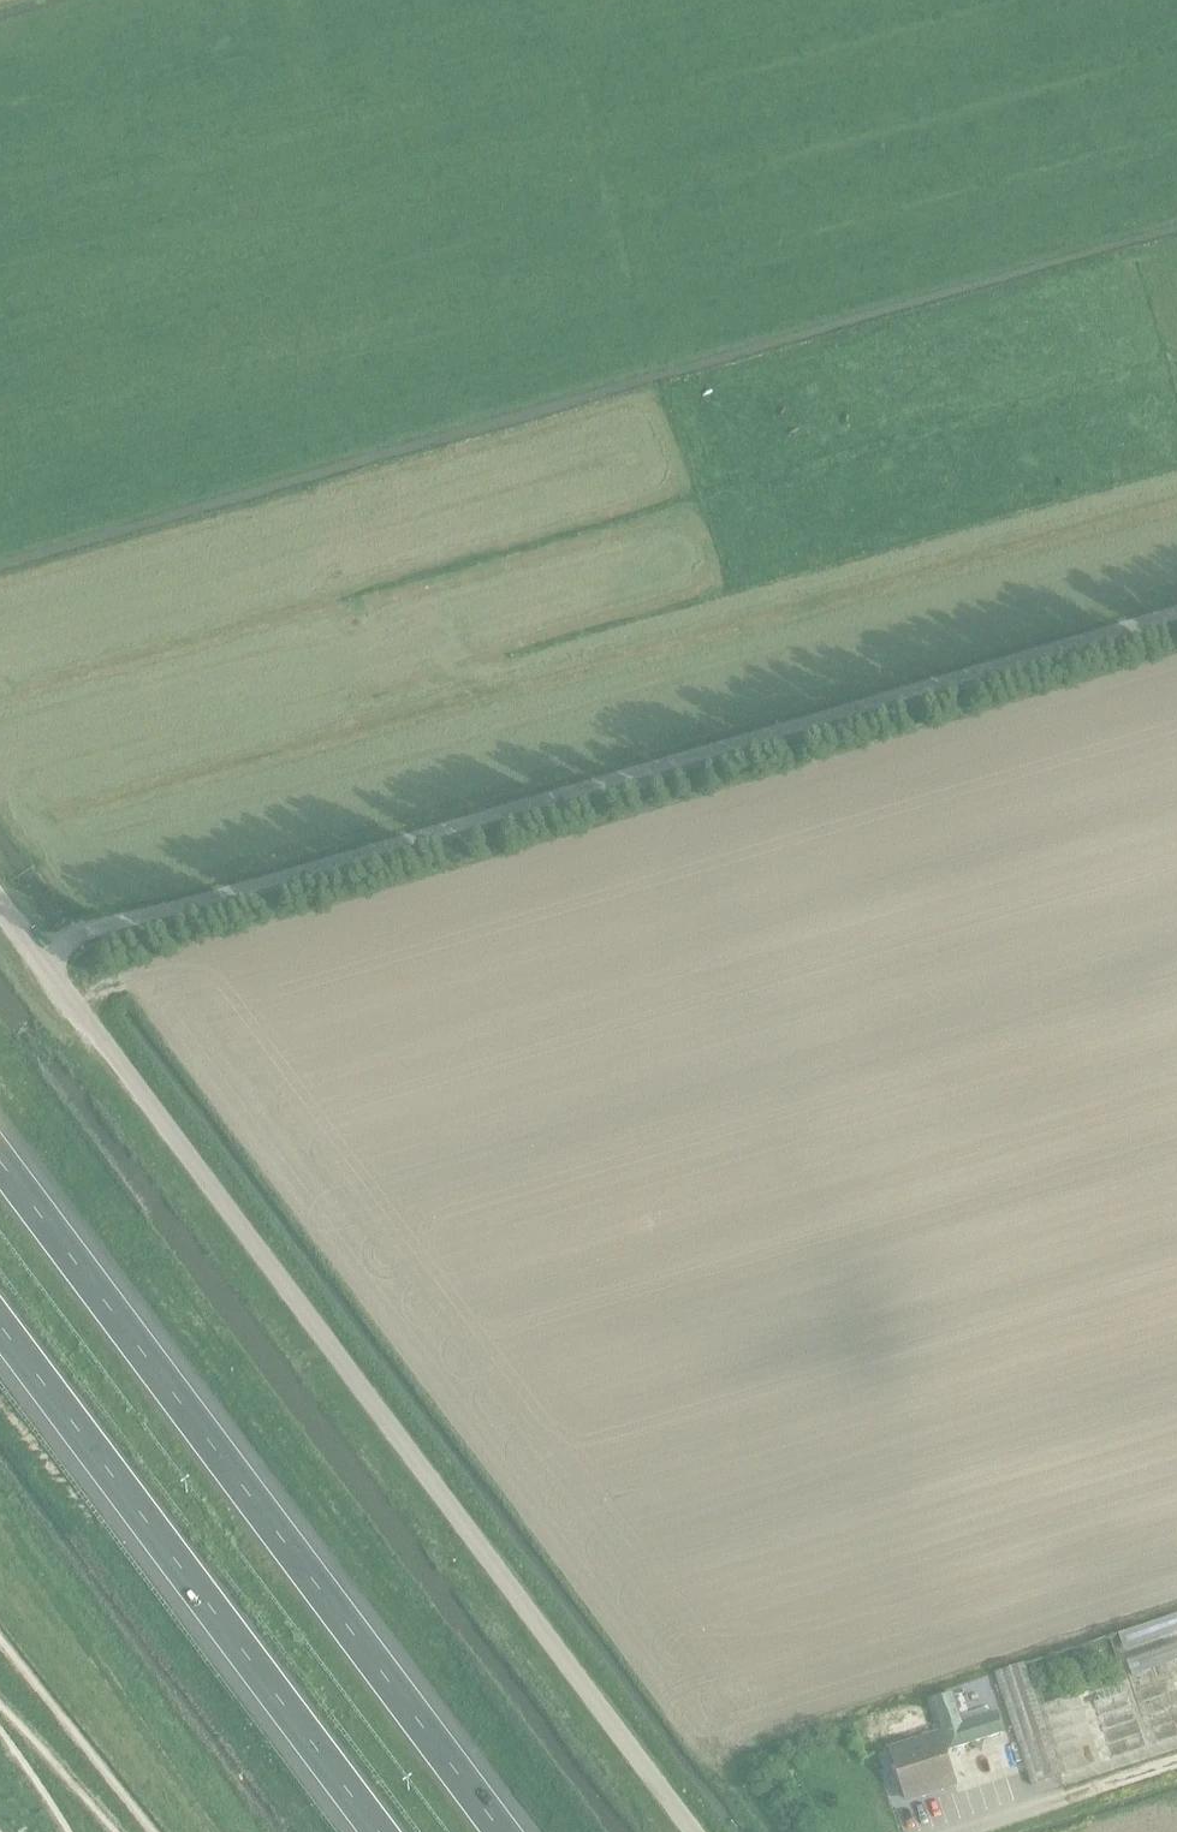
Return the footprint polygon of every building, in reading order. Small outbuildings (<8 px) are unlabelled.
[(1062,1778),(1025,1664),(994,1675),(1031,1788),(1062,1778)] [(940,1697),(932,1699),(949,1750),(1004,1732),(997,1712),(963,1723),(953,1692),(940,1697)] [(907,1801),(956,1786),(939,1734),(936,1735),(891,1750),(907,1801)]
